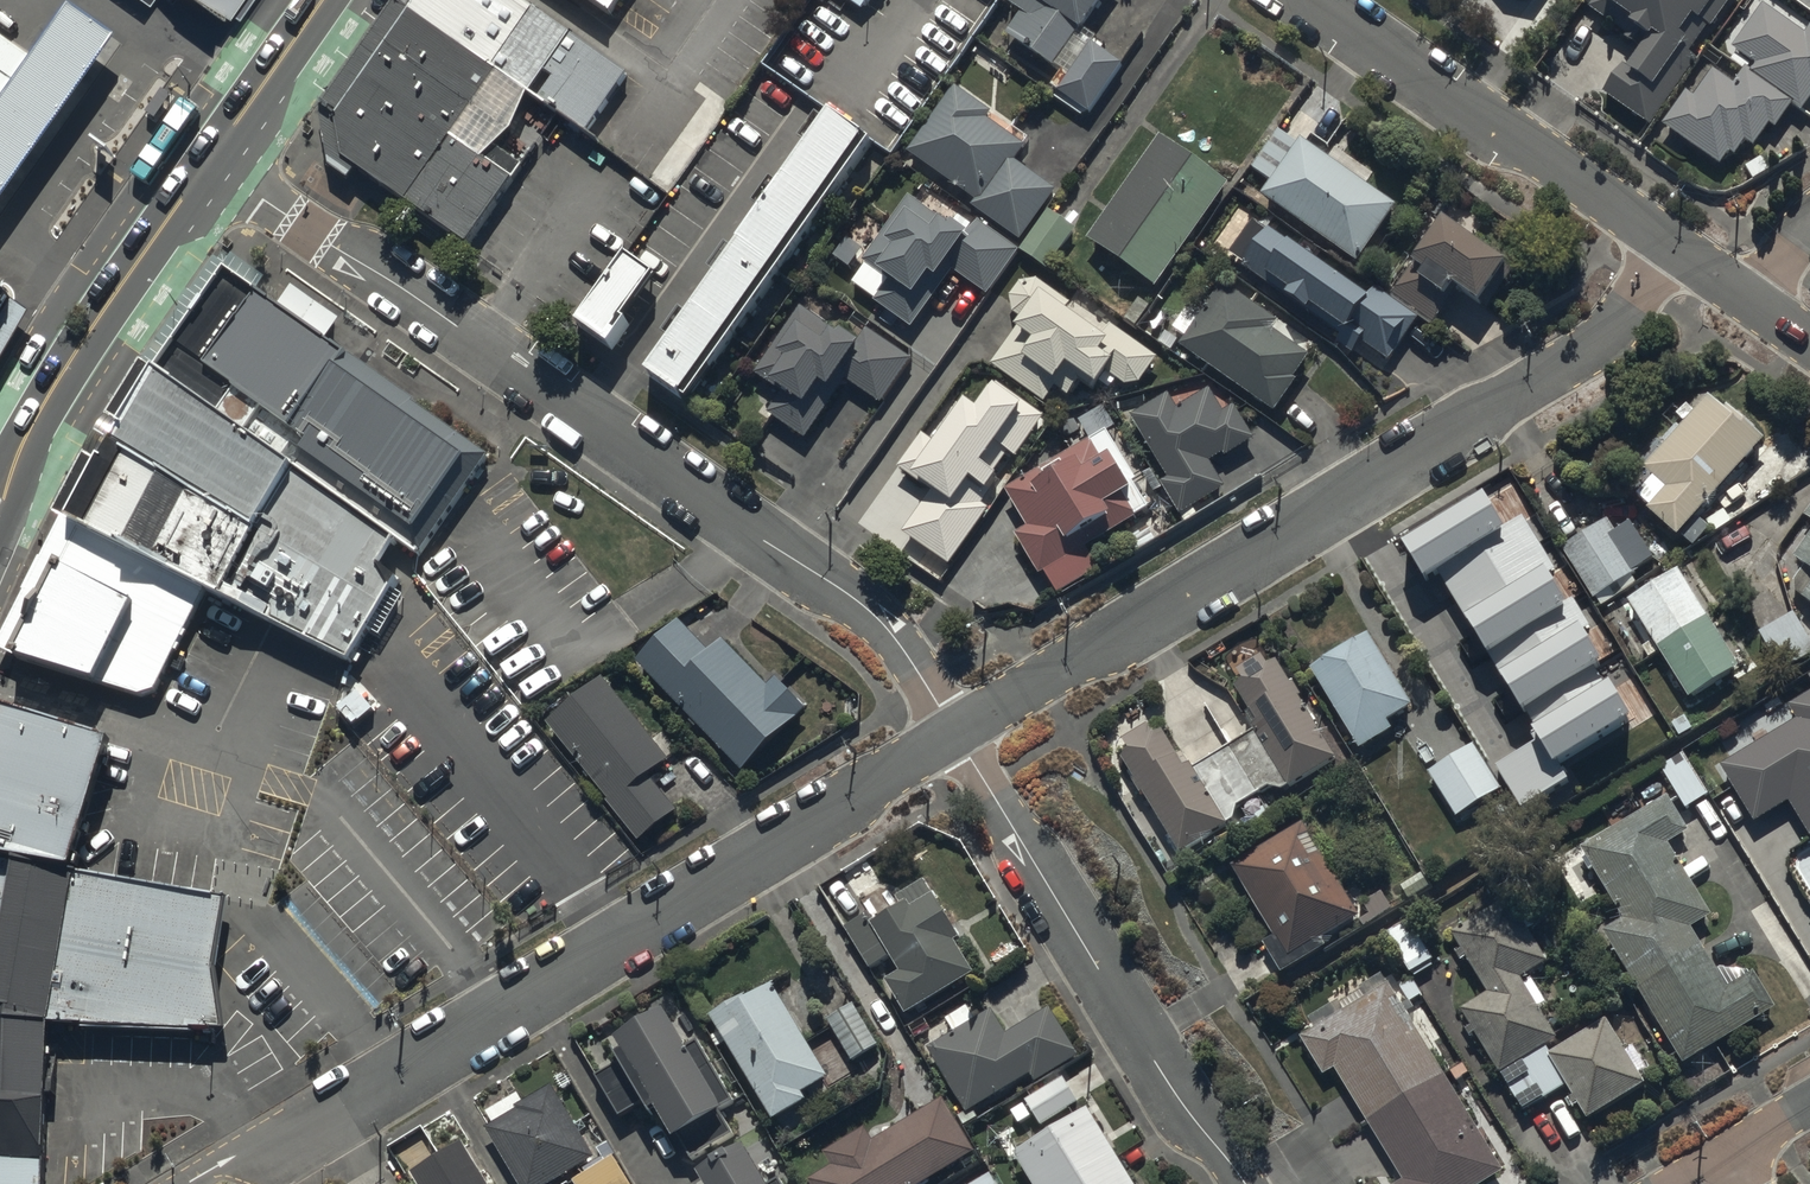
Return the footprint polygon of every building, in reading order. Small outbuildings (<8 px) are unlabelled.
[(518,0),(419,0),(408,15),(492,74),(560,121),(590,142),(634,79),(518,0)] [(606,20),(614,9),(620,0),(577,0),(606,20)] [(867,16),(878,0),(843,0),(867,16)] [(1058,71),(1108,0),(1012,0),(1009,5),(1021,14),(1006,35),(1058,71)] [(1654,129),(1674,101),(1701,61),(1696,57),(1736,0),(1602,0),(1593,13),(1647,50),(1632,72),(1624,66),(1604,95),(1654,129)] [(82,8),(43,65),(9,114),(0,127),(0,223),(127,39),(82,8)] [(1806,38),(1787,25),(1763,9),(1734,52),(1757,68),(1752,76),(1806,112),(1809,105),(1809,32),(1806,38)] [(492,74),(408,15),(334,121),(340,165),(470,254),(515,190),(445,142),(492,74)] [(43,65),(0,34),(0,108),(9,114),(43,65)] [(1061,93),(1092,114),(1125,67),(1095,45),(1061,93)] [(1746,73),(1735,90),(1713,75),(1694,102),(1688,98),(1665,132),(1721,171),(1731,156),(1736,160),(1747,144),(1757,151),(1790,104),(1746,73)] [(1058,194),(1018,166),(1028,151),(988,123),(994,116),(957,91),(952,98),(911,156),(979,203),(974,211),(1022,245),(1058,194)] [(873,129),(833,101),(647,381),(683,405),(873,129)] [(1264,198),(1362,267),(1401,211),(1303,143),(1300,147),(1280,132),(1253,171),(1273,186),(1264,198)] [(1089,244),(1158,292),(1231,187),(1163,139),(1089,244)] [(980,224),(967,242),(910,202),(864,267),(890,285),(875,305),(912,331),(953,273),(989,298),(1021,253),(980,224)] [(1023,253),(1049,271),(1077,231),(1051,213),(1023,253)] [(1374,291),(1367,302),(1256,225),(1231,261),(1341,338),(1336,345),(1354,358),(1363,346),(1391,365),(1420,323),(1374,291)] [(1512,274),(1444,227),(1416,267),(1394,299),(1435,328),(1457,296),(1483,315),(1512,274)] [(596,303),(576,331),(606,353),(655,285),(625,263),(596,303)] [(234,271),(164,364),(431,545),(491,459),(234,271)] [(1104,325),(1101,328),(1048,292),(1029,278),(1007,310),(1026,323),(994,368),(1047,405),(1056,392),(1070,402),(1084,382),(1101,394),(1112,378),(1134,393),(1157,362),(1118,334),(1104,325)] [(1179,349),(1277,418),(1314,365),(1274,338),(1282,326),(1224,286),(1216,297),(1179,349)] [(22,303),(0,289),(0,342),(22,303)] [(874,333),(861,351),(804,311),(758,376),(783,394),(769,415),(806,441),(847,382),(883,408),(915,362),(874,333)] [(431,545),(164,364),(72,521),(217,586),(360,651),(431,545)] [(970,409),(943,447),(927,435),(901,471),(936,496),(906,538),(951,570),(991,513),(982,507),(998,484),(986,476),(1003,452),(1019,463),(1047,423),(998,389),(979,416),(970,409)] [(1239,409),(1226,417),(1210,390),(1180,408),(1174,398),(1131,424),(1186,516),(1230,491),(1214,465),(1223,459),(1226,463),(1260,443),(1239,409)] [(1643,512),(1680,544),(1766,446),(1729,413),(1713,399),(1645,476),(1661,491),(1643,512)] [(1009,495),(1031,532),(1021,538),(1060,598),(1101,572),(1088,552),(1154,513),(1108,436),(1009,495)] [(1536,738),(1493,764),(1522,810),(1572,780),(1559,758),(1630,715),(1542,573),(1551,567),(1519,515),(1504,525),(1483,491),(1402,540),(1423,575),(1433,570),(1536,738)] [(217,586),(72,521),(1,650),(163,697),(217,586)] [(1570,563),(1596,605),(1656,568),(1630,526),(1616,535),(1609,524),(1564,552),(1570,563)] [(1796,566),(1809,575),(1809,546),(1796,566)] [(1630,606),(1691,705),(1741,674),(1680,575),(1630,606)] [(1759,637),(1784,678),(1809,662),(1809,642),(1794,615),(1759,637)] [(707,655),(682,629),(640,669),(738,772),(801,712),(728,636),(707,655)] [(1395,736),(1391,728),(1416,712),(1371,641),(1314,676),(1358,748),(1363,755),(1395,736)] [(1229,830),(1224,822),(1286,784),(1292,793),(1340,763),(1280,666),(1232,695),(1257,736),(1195,774),(1167,730),(1120,758),(1182,859),(1229,830)] [(673,758),(608,675),(544,724),(642,850),(690,814),(657,771),(673,758)] [(1790,807),(1809,839),(1809,700),(1792,711),(1799,723),(1722,770),(1757,827),(1790,807)] [(0,710),(0,1183),(50,1183),(60,1032),(230,1046),(219,969),(219,965),(231,902),(76,872),(113,741),(0,710)] [(1431,776),(1460,822),(1508,793),(1480,746),(1431,776)] [(1690,815),(1713,801),(1686,757),(1663,771),(1690,815)] [(1714,922),(1670,851),(1692,838),(1670,803),(1649,815),(1581,857),(1624,926),(1605,938),(1686,1069),(1753,1028),(1778,1013),(1756,979),(1732,994),(1695,934),(1714,922)] [(1237,872),(1292,961),(1361,918),(1306,830),(1237,872)] [(873,973),(893,960),(905,979),(889,989),(910,1022),(977,980),(957,948),(964,944),(931,892),(925,884),(898,902),(903,910),(873,928),(867,919),(846,931),(873,973)] [(1560,1046),(1523,987),(1551,969),(1511,904),(1455,938),(1494,1002),(1465,1020),(1503,1081),(1525,1118),(1568,1092),(1591,1128),(1650,1091),(1610,1026),(1553,1061),(1548,1053),(1560,1046)] [(1410,916),(1386,931),(1412,972),(1436,957),(1410,916)] [(1506,1178),(1389,989),(1315,1035),(1303,1043),(1326,1080),(1338,1072),(1407,1183),(1497,1183),(1506,1178)] [(833,1082),(776,992),(715,1031),(772,1120),(778,1129),(809,1108),(804,1100),(833,1082)] [(830,1026),(856,1067),(883,1050),(857,1009),(830,1026)] [(993,1016),(930,1056),(971,1119),(1033,1080),(1039,1088),(1082,1061),(1052,1013),(1008,1040),(993,1016)] [(742,1136),(666,1017),(618,1047),(627,1061),(597,1079),(626,1125),(655,1106),(693,1166),(742,1136)] [(1025,1106),(1041,1131),(1082,1105),(1066,1080),(1025,1106)] [(519,1183),(559,1183),(598,1160),(553,1089),(485,1131),(519,1183)] [(978,1155),(945,1104),(876,1147),(867,1132),(825,1158),(835,1173),(818,1183),(933,1183),(978,1155)] [(1018,1161),(1032,1183),(1131,1183),(1088,1117),(1018,1161)] [(463,1147),(412,1178),(416,1183),(486,1183),(463,1147)] [(743,1153),(697,1182),(698,1183),(763,1183),(743,1153)] [(615,1160),(576,1183),(630,1183),(615,1160)] [(992,1175),(977,1183),(998,1183),(992,1175)]
